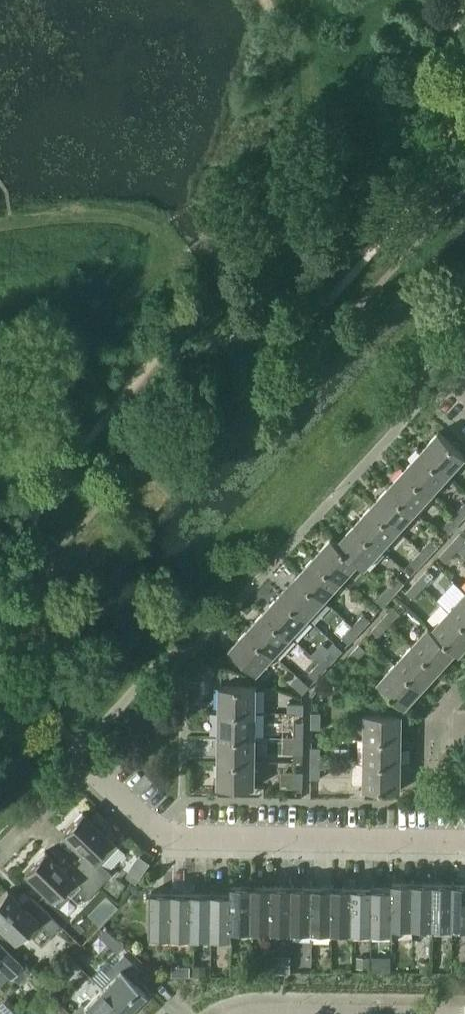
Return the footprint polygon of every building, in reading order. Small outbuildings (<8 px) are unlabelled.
[(438,431),(421,449),(449,475),(464,457),(464,456),(438,431)] [(449,475),(421,449),(404,468),(432,493),(449,475)] [(432,493),(404,468),(388,486),(415,512),(432,493)] [(415,512),(388,486),(371,505),(399,530),(415,512)] [(464,515),(464,503),(464,502),(454,513),(461,519),(464,515)] [(399,530),(371,505),(354,524),(382,549),(399,530)] [(450,532),(461,519),(454,513),(443,525),(450,532)] [(382,549),(354,524),(338,542),(359,562),(365,567),(382,549)] [(464,540),(464,537),(460,532),(449,544),(456,550),(464,540)] [(359,562),(338,542),(332,537),(315,555),(342,580),(359,562)] [(428,556),(438,545),(431,539),(421,550),(428,556)] [(445,562),(456,550),(449,544),(438,556),(445,562)] [(417,568),(428,556),(421,550),(410,562),(417,568)] [(342,580),(315,555),(298,574),(325,599),(342,580)] [(422,587),(433,575),(426,569),(416,581),(422,587)] [(325,599),(298,574),(281,592),(308,617),(325,599)] [(393,594),(404,582),(397,576),(387,587),(393,594)] [(412,598),(422,587),(416,581),(406,592),(412,598)] [(383,605),(393,594),(387,587),(376,599),(383,605)] [(464,591),(448,610),(464,626),(464,592),(464,591)] [(308,617),(281,592),(264,611),(291,636),(308,617)] [(388,624),(399,613),(392,606),(382,618),(388,624)] [(448,610),(431,629),(455,651),(459,654),(464,647),(464,626),(448,610)] [(291,636),(264,611),(247,629),(274,655),(291,636)] [(360,630),(369,620),(363,614),(353,624),(360,630)] [(378,636),(388,624),(382,618),(371,630),(378,636)] [(348,643),(360,630),(353,624),(342,637),(348,643)] [(455,651),(431,629),(428,626),(411,644),(438,670),(455,651)] [(274,655),(247,629),(230,648),(257,673),(274,655)] [(355,662),(365,650),(358,644),(348,655),(355,662)] [(438,670),(411,644),(394,663),(421,688),(438,670)] [(326,668),(336,657),(329,650),(319,662),(326,668)] [(315,680),(326,668),(319,662),(308,674),(315,680)] [(421,688),(394,663),(377,682),(404,707),(421,688)] [(309,687),(298,676),(291,683),(303,693),(309,687)] [(256,711),(257,686),(220,686),(219,711),(256,711)] [(304,713),(304,703),(288,703),(288,712),(304,713)] [(256,737),(256,711),(219,711),(219,736),(256,737)] [(321,728),(321,712),(312,712),(311,728),(321,728)] [(401,739),(402,714),(364,713),(364,738),(401,739)] [(294,721),(294,729),(294,737),(303,737),(303,722),(294,721)] [(256,762),(256,737),(219,736),(218,761),(256,762)] [(294,753),(294,762),(303,762),(303,753),(303,737),(294,737),(294,745),(294,753)] [(401,764),(401,739),(364,738),(364,763),(401,764)] [(320,763),(320,747),(311,747),(311,762),(320,763)] [(255,787),(256,762),(218,761),(218,786),(255,787)] [(319,778),(320,763),(311,762),(310,778),(319,778)] [(400,789),(401,764),(364,763),(363,789),(400,789)] [(302,787),(303,771),(293,771),(293,787),(302,787)] [(98,850),(109,839),(82,812),(61,833),(82,854),(74,862),(98,886),(110,873),(100,863),(106,858),(98,850)] [(98,886),(74,862),(65,871),(44,851),(24,872),(51,899),(62,888),(69,895),(75,889),(85,898),(98,886)] [(412,924),(413,881),(391,881),(391,887),(392,887),(391,924),(392,924),(412,924)] [(432,925),(433,881),(413,881),(412,924),(432,925)] [(452,925),(453,882),(433,881),(432,925),(452,925)] [(453,882),(452,925),(464,925),(464,882),(453,882)] [(252,927),(252,884),(231,884),(231,892),(232,892),(231,927),(232,927),(252,927)] [(272,928),(272,885),(252,884),(252,927),(272,928)] [(291,928),(292,885),(272,885),(272,928),(291,928)] [(311,928),(312,886),(292,885),(291,928),(311,928)] [(332,929),(332,886),(312,886),(311,928),(332,929)] [(352,929),(352,886),(332,886),(332,929),(352,929)] [(371,930),(372,887),(352,886),(352,929),(371,930)] [(392,887),(391,887),(372,887),(371,930),(392,930),(392,924),(391,924),(392,887)] [(0,897),(0,927),(14,940),(24,930),(32,937),(42,926),(51,935),(60,925),(29,895),(21,904),(15,898),(6,890),(0,897)] [(171,934),(172,891),(151,890),(150,933),(171,934)] [(191,934),(192,891),(172,891),(171,934),(191,934)] [(211,935),(211,891),(192,891),(191,934),(211,935)] [(231,927),(232,892),(231,892),(211,891),(211,935),(232,935),(232,927),(231,927)] [(114,937),(108,943),(117,952),(123,946),(114,937)] [(0,967),(9,976),(22,964),(0,943),(0,968),(0,967)] [(145,993),(130,979),(139,969),(123,953),(105,972),(110,977),(100,987),(126,1012),(145,993)] [(272,960),(272,969),(290,970),(290,961),(272,960)] [(189,966),(179,966),(179,975),(189,975),(189,966)] [(100,987),(82,1005),(79,1002),(69,1012),(71,1013),(124,1013),(126,1012),(100,987)] [(69,1012),(61,1004),(52,1013),(71,1013),(69,1012)]
